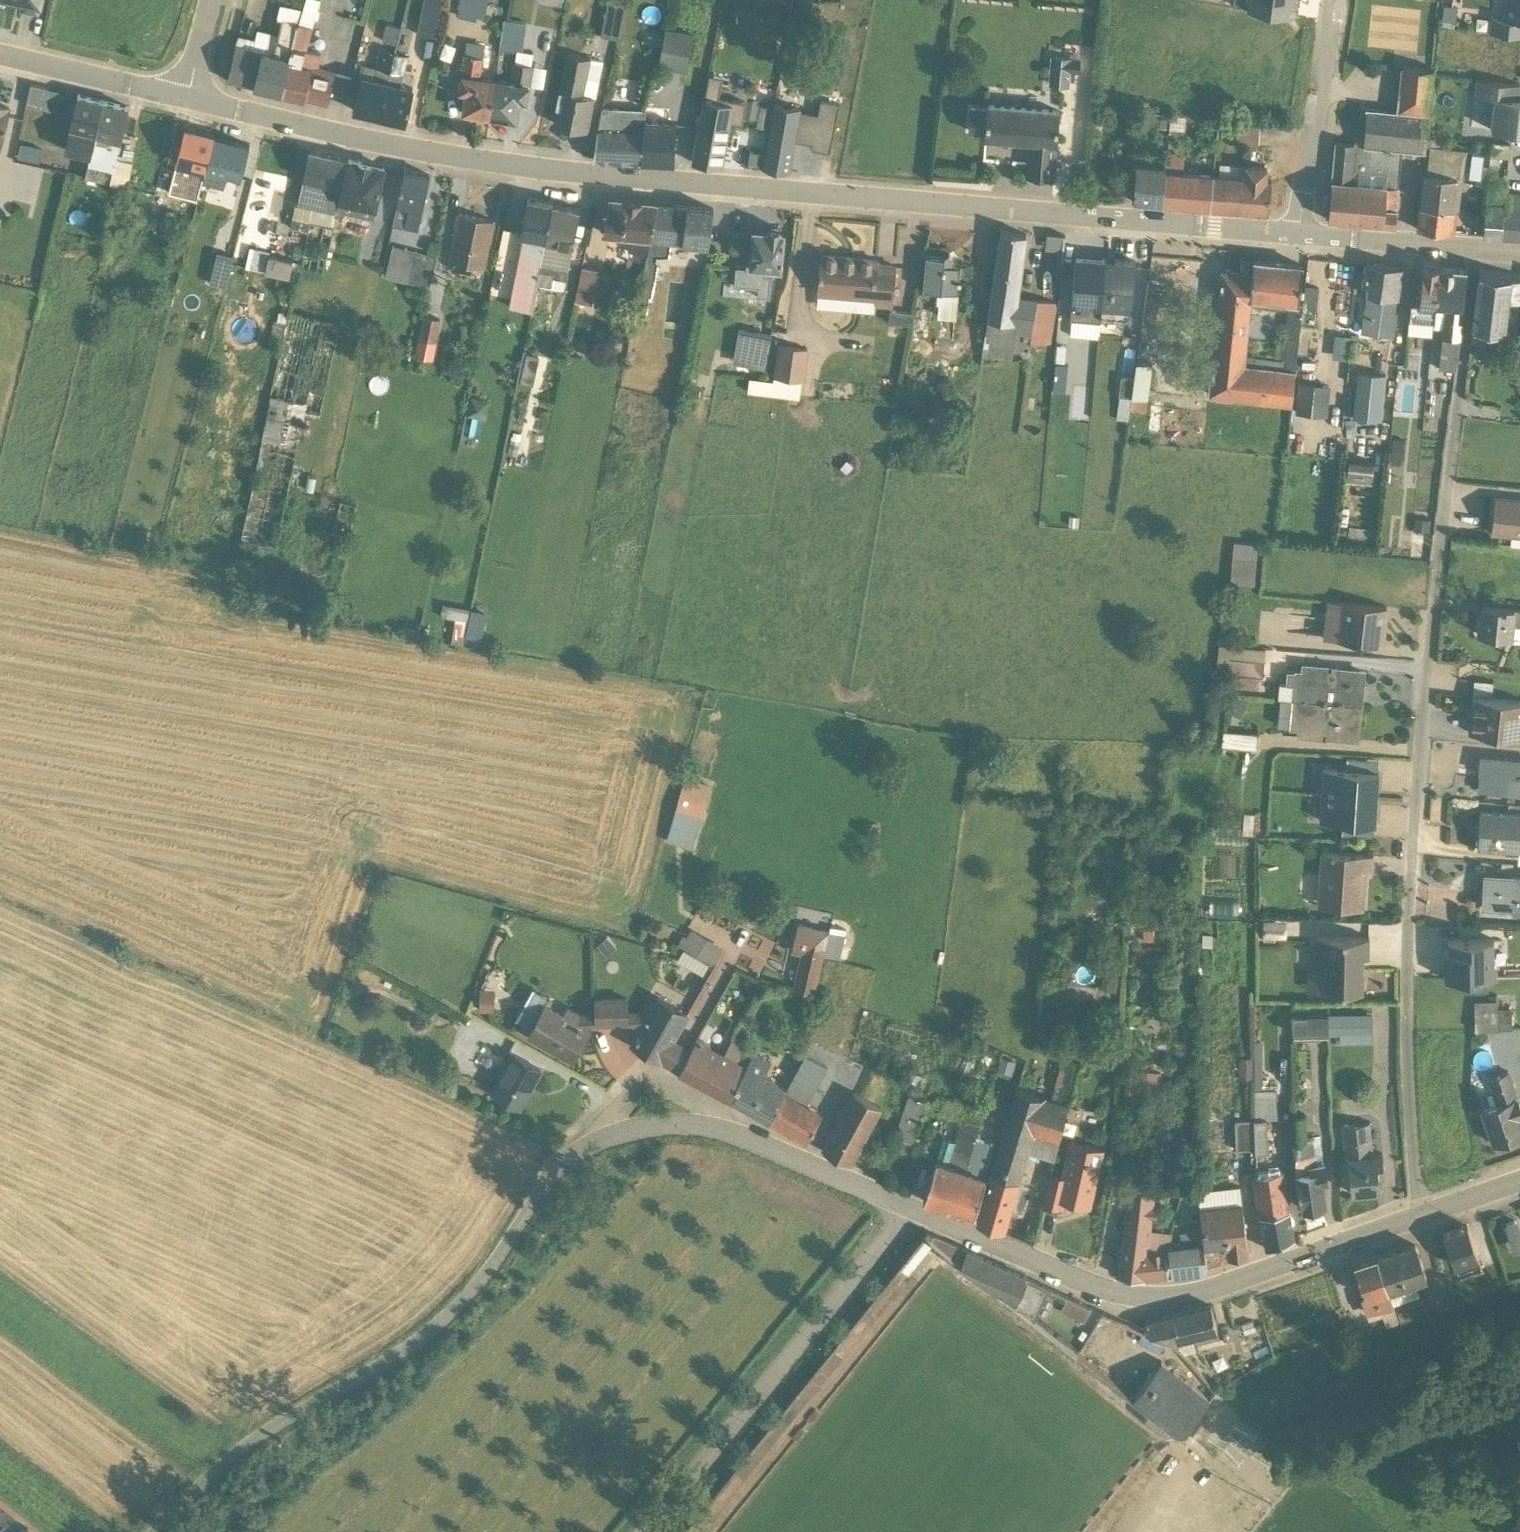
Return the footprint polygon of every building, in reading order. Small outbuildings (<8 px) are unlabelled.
[(16,9),(41,14),(44,0),(18,0),(16,9)] [(225,78),(281,92),(303,0),(283,0),(275,34),(257,29),(255,38),(235,34),(225,78)] [(281,92),(327,102),(336,67),(319,63),(322,49),(308,46),(319,0),(303,0),(281,92)] [(418,32),(437,34),(441,0),(422,0),(418,32)] [(485,19),(488,0),(460,0),(458,15),(485,19)] [(1246,8),(1291,13),(1292,0),(1247,0),(1246,8)] [(1501,19),(1490,18),(1489,32),(1519,36),(1519,0),(1504,0),(1501,19)] [(608,1),(605,30),(621,32),(624,3),(608,1)] [(1456,7),(1443,5),(1441,26),(1454,28),(1456,7)] [(409,46),(412,30),(385,24),(382,40),(409,46)] [(694,36),(666,31),(660,65),(687,70),(694,36)] [(482,73),(485,49),(466,46),(457,109),(491,114),(496,75),(482,73)] [(381,115),(394,51),(380,48),(374,75),(359,72),(351,108),(381,115)] [(408,53),(394,51),(381,115),(405,120),(412,84),(402,82),(408,53)] [(533,53),(515,51),(511,77),(496,75),(491,114),(518,118),(521,99),(527,100),(533,53)] [(566,53),(552,123),(588,130),(602,59),(566,53)] [(1425,152),(1433,70),(1400,67),(1395,110),(1366,108),(1362,142),(1354,141),(1353,143),(1334,142),(1327,220),(1343,221),(1394,226),(1398,187),(1401,151),(1425,152)] [(720,77),(705,75),(693,161),(722,165),(728,120),(741,121),(743,101),(717,98),(720,77)] [(1519,133),(1519,99),(1518,99),(1519,85),(1476,80),(1474,95),(1493,98),(1490,129),(1519,133)] [(103,104),(76,98),(64,151),(91,156),(103,104)] [(0,100),(0,152),(12,103),(0,100)] [(801,106),(773,102),(763,168),(789,171),(794,139),(811,141),(810,148),(829,151),(836,102),(821,100),(819,113),(800,110),(801,106)] [(986,107),(969,106),(967,132),(986,134),(985,140),(1027,144),(1026,176),(1052,178),(1057,143),(1056,143),(1059,109),(986,103),(986,107)] [(128,110),(103,104),(86,176),(129,187),(137,138),(123,135),(128,110)] [(643,107),(602,105),(592,157),(640,161),(643,107)] [(1170,116),(1169,129),(1184,130),(1185,117),(1170,116)] [(676,121),(642,119),(640,161),(674,162),(676,121)] [(216,130),(186,123),(162,217),(192,225),(204,182),(216,130)] [(1238,124),(1237,144),(1257,146),(1259,125),(1238,124)] [(251,139),(216,130),(204,182),(224,187),(228,173),(242,177),(251,139)] [(1442,139),(1434,138),(1433,147),(1429,146),(1426,174),(1462,179),(1463,163),(1465,151),(1441,148),(1442,139)] [(21,142),(19,156),(38,160),(41,146),(21,142)] [(1507,161),(1508,144),(1490,143),(1482,236),(1502,238),(1506,180),(1496,179),(1497,161),(1507,161)] [(297,205),(335,211),(344,157),(306,150),(297,205)] [(1200,205),(1202,171),(1178,169),(1179,154),(1166,153),(1165,161),(1162,203),(1200,205)] [(383,163),(344,157),(334,216),(341,217),(342,212),(374,218),(383,163)] [(1162,203),(1165,161),(1136,159),(1133,200),(1162,203)] [(1234,173),(1232,208),(1268,210),(1270,178),(1266,177),(1267,166),(1243,164),(1243,173),(1234,173)] [(428,172),(401,167),(391,224),(419,229),(428,172)] [(1232,208),(1234,173),(1202,171),(1200,205),(1232,208)] [(1420,206),(1457,210),(1462,179),(1423,174),(1420,206)] [(1505,192),(1502,238),(1519,238),(1519,194),(1505,192)] [(549,198),(526,194),(520,223),(516,223),(513,240),(520,242),(508,307),(529,310),(536,269),(548,200),(549,198)] [(611,199),(608,215),(604,215),(602,234),(629,238),(628,251),(645,254),(656,203),(611,199)] [(579,205),(548,200),(536,269),(551,272),(551,276),(567,279),(579,205)] [(708,246),(713,209),(656,203),(633,315),(646,317),(657,263),(656,259),(656,256),(669,255),(670,243),(708,246)] [(1450,234),(1450,232),(1454,232),(1457,210),(1420,206),(1417,230),(1450,234)] [(494,218),(457,212),(449,259),(455,260),(453,267),(474,271),(475,265),(485,267),(494,218)] [(762,292),(766,292),(766,285),(778,286),(779,270),(781,270),(784,232),(780,231),(781,229),(768,228),(768,230),(752,229),(750,251),(747,251),(745,270),(749,271),(747,290),(750,291),(748,305),(761,306),(762,292)] [(1012,352),(1027,353),(1029,341),(1050,343),(1056,303),(1036,298),(1017,293),(1025,235),(1000,231),(985,319),(982,356),(1011,359),(1012,352)] [(1064,236),(1047,234),(1045,250),(1056,251),(1056,258),(1062,259),(1064,236)] [(386,279),(431,284),(435,251),(390,246),(386,279)] [(250,248),(246,267),(291,277),(295,259),(250,248)] [(820,253),(816,307),(873,312),(874,305),(892,307),(896,264),(879,262),(879,259),(820,253)] [(942,257),(926,255),(923,288),(936,290),(935,302),(938,302),(937,317),(956,318),(960,266),(950,265),(955,261),(948,253),(942,257)] [(1098,338),(1104,259),(1089,257),(1088,263),(1074,262),(1069,319),(1071,319),(1069,335),(1098,338)] [(1104,259),(1100,318),(1130,320),(1135,262),(1114,260),(1114,262),(1106,261),(1106,259),(1104,259)] [(1240,272),(1221,270),(1212,347),(1207,395),(1290,406),(1301,309),(1301,304),(1298,302),(1302,266),(1253,260),(1252,260),(1252,263),(1242,262),(1240,272)] [(1401,268),(1366,263),(1363,283),(1366,285),(1360,332),(1393,337),(1393,336),(1401,268)] [(1433,319),(1438,267),(1423,266),(1418,301),(1410,301),(1409,317),(1433,319)] [(591,306),(598,270),(581,267),(574,303),(591,306)] [(1466,270),(1438,267),(1433,319),(1433,328),(1442,330),(1438,369),(1455,371),(1459,341),(1466,270)] [(1507,346),(1509,332),(1505,331),(1509,300),(1519,301),(1519,279),(1479,274),(1470,341),(1507,346)] [(1154,326),(1161,282),(1148,280),(1141,324),(1154,326)] [(1315,310),(1318,288),(1305,286),(1302,303),(1301,304),(1301,309),(1315,310)] [(889,310),(888,322),(911,324),(913,313),(889,310)] [(319,418),(340,325),(289,313),(239,538),(277,546),(304,416),(319,418)] [(413,354),(433,359),(443,319),(423,314),(413,354)] [(1296,352),(1306,353),(1309,329),(1299,328),(1296,352)] [(769,337),(738,331),(732,363),(764,370),(769,337)] [(804,382),(809,350),(778,345),(773,378),(804,382)] [(1066,346),(1057,345),(1056,362),(1065,363),(1066,346)] [(535,383),(539,354),(523,352),(519,381),(535,383)] [(1130,409),(1148,410),(1151,363),(1137,362),(1135,376),(1121,375),(1118,418),(1129,419),(1130,409)] [(1054,391),(1064,392),(1066,365),(1056,364),(1054,391)] [(1357,372),(1352,418),(1380,421),(1385,375),(1357,372)] [(749,378),(747,392),(798,399),(800,382),(773,378),(773,381),(749,378)] [(1328,385),(1297,383),(1295,412),(1325,415),(1328,385)] [(1402,384),(1402,411),(1421,411),(1422,384),(1402,384)] [(470,397),(464,443),(481,446),(487,399),(470,397)] [(1403,460),(1405,440),(1393,439),(1391,464),(1400,465),(1401,460),(1403,460)] [(1373,462),(1348,459),(1346,483),(1371,486),(1373,462)] [(314,528),(312,536),(327,539),(329,531),(349,537),(356,504),(321,496),(313,528),(314,528)] [(1494,497),(1490,533),(1519,536),(1519,500),(1494,497)] [(1232,545),(1231,582),(1258,584),(1259,546),(1232,545)] [(1386,607),(1327,601),(1323,638),(1382,644),(1386,607)] [(458,617),(454,634),(463,636),(470,608),(444,602),(441,613),(458,617)] [(1481,604),(1480,615),(1479,615),(1477,634),(1510,637),(1510,642),(1519,643),(1519,608),(1481,604)] [(467,635),(484,637),(487,610),(470,608),(467,635)] [(1261,650),(1224,647),(1222,677),(1258,679),(1261,650)] [(1278,684),(1277,698),(1279,699),(1360,705),(1362,686),(1358,685),(1359,671),(1301,663),(1300,670),(1294,670),(1293,671),(1286,671),(1285,685),(1278,684)] [(1474,680),(1472,697),(1491,699),(1493,682),(1474,680)] [(1247,703),(1233,695),(1226,709),(1239,716),(1247,703)] [(1472,697),(1468,732),(1519,738),(1519,703),(1491,699),(1472,697)] [(1355,725),(1358,725),(1360,705),(1279,699),(1276,726),(1288,727),(1289,729),(1296,729),(1295,736),(1353,740),(1355,725)] [(1221,746),(1256,750),(1257,734),(1223,730),(1221,746)] [(1479,755),(1476,773),(1479,773),(1477,791),(1519,796),(1519,759),(1479,755)] [(1322,768),(1321,794),(1376,798),(1378,773),(1322,768)] [(1376,798),(1321,794),(1320,819),(1375,824),(1376,798)] [(1477,848),(1518,851),(1518,850),(1519,850),(1519,814),(1479,812),(1477,848)] [(707,820),(673,813),(667,840),(701,847),(707,820)] [(1320,851),(1317,905),(1362,908),(1365,870),(1371,870),(1372,855),(1320,851)] [(1483,905),(1511,910),(1511,913),(1519,913),(1519,877),(1484,875),(1483,905)] [(1264,937),(1264,941),(1273,941),(1274,937),(1285,937),(1285,921),(1263,921),(1262,936),(1264,937)] [(828,929),(797,922),(790,951),(800,954),(792,988),(814,993),(828,929)] [(721,947),(690,929),(685,938),(682,936),(677,944),(683,948),(677,960),(701,974),(708,962),(712,964),(721,947)] [(845,935),(828,931),(823,954),(839,958),(845,935)] [(1306,970),(1306,989),(1362,990),(1362,968),(1361,968),(1361,956),(1368,956),(1368,937),(1314,936),(1313,970),(1306,970)] [(1443,950),(1444,977),(1496,976),(1496,964),(1493,964),(1493,938),(1447,939),(1447,950),(1443,950)] [(532,988),(515,1019),(529,1028),(526,1035),(571,1059),(591,1024),(591,1013),(580,1013),(567,1006),(563,1012),(562,1012),(548,1004),(551,999),(532,988)] [(480,989),(479,1011),(493,1012),(494,989),(480,989)] [(661,1060),(689,1013),(650,990),(649,990),(637,1010),(632,1022),(640,1027),(631,1043),(661,1060)] [(627,997),(611,998),(612,1023),(632,1022),(637,1010),(628,1011),(627,997)] [(595,1024),(612,1023),(611,998),(594,998),(595,1024)] [(1474,1029),(1509,1028),(1510,1008),(1497,1008),(1497,1002),(1473,1002),(1474,1029)] [(1328,1033),(1327,1012),(1305,1012),(1304,1014),(1291,1015),(1292,1039),(1320,1039),(1321,1033),(1328,1033)] [(1338,1042),(1371,1042),(1371,1013),(1327,1012),(1328,1033),(1338,1034),(1338,1042)] [(699,1036),(697,1035),(678,1070),(729,1097),(746,1064),(709,1044),(710,1042),(707,1041),(715,1027),(706,1023),(699,1036)] [(1263,1088),(1261,1038),(1254,1038),(1255,1088),(1263,1088)] [(771,1061),(743,1046),(736,1058),(746,1064),(729,1097),(768,1119),(785,1087),(763,1075),(771,1061)] [(541,1069),(508,1050),(494,1075),(499,1078),(491,1092),(519,1108),(541,1069)] [(827,1068),(804,1054),(785,1087),(768,1119),(805,1141),(822,1113),(806,1103),(827,1068)] [(1078,1062),(1061,1056),(1050,1097),(1067,1103),(1078,1062)] [(1252,1057),(1238,1058),(1239,1077),(1252,1077),(1252,1057)] [(1492,1142),(1519,1132),(1519,1120),(1519,1116),(1519,1115),(1519,1109),(1507,1070),(1486,1077),(1495,1102),(1479,1108),(1492,1142)] [(930,1089),(912,1082),(908,1096),(895,1132),(897,1133),(896,1137),(913,1143),(930,1089)] [(1068,1105),(1067,1103),(1015,1087),(976,1222),(1003,1230),(1028,1151),(1054,1159),(1068,1105)] [(1270,1119),(1278,1118),(1277,1088),(1253,1089),(1254,1117),(1269,1116),(1270,1119)] [(822,1150),(849,1164),(880,1108),(852,1092),(851,1092),(822,1150)] [(951,1209),(975,1136),(982,1114),(975,1112),(974,1113),(952,1106),(948,1116),(960,1120),(953,1141),(943,1137),(922,1199),(951,1209)] [(1304,1138),(1303,1115),(1293,1115),(1294,1140),(1292,1140),(1293,1172),(1298,1207),(1299,1207),(1299,1209),(1300,1209),(1327,1205),(1324,1184),(1328,1183),(1324,1161),(1323,1161),(1319,1136),(1304,1138)] [(1275,1150),(1271,1150),(1269,1116),(1254,1117),(1254,1158),(1255,1175),(1253,1175),(1251,1182),(1258,1214),(1291,1210),(1291,1209),(1284,1170),(1276,1171),(1275,1150)] [(1350,1192),(1379,1189),(1378,1172),(1383,1172),(1382,1152),(1371,1153),(1368,1121),(1340,1124),(1344,1157),(1346,1157),(1350,1192)] [(993,1143),(975,1136),(951,1209),(972,1216),(973,1215),(993,1143)] [(896,1137),(886,1163),(907,1170),(917,1145),(896,1137)] [(1050,1173),(1043,1204),(1063,1208),(1065,1200),(1090,1206),(1103,1149),(1068,1140),(1059,1175),(1050,1173)] [(1049,1175),(1039,1173),(1028,1213),(1029,1213),(1024,1237),(1023,1238),(1032,1242),(1049,1175)] [(1153,1206),(1156,1187),(1127,1183),(1116,1275),(1143,1279),(1166,1276),(1162,1242),(1171,1241),(1171,1232),(1151,1228),(1152,1214),(1156,1215),(1157,1207),(1157,1206),(1153,1206)] [(1197,1191),(1199,1209),(1204,1251),(1226,1249),(1227,1257),(1247,1255),(1241,1203),(1239,1185),(1197,1191)] [(1289,1210),(1258,1214),(1265,1249),(1294,1238),(1289,1210)] [(1514,1251),(1519,1249),(1519,1222),(1518,1217),(1504,1222),(1514,1251)] [(1477,1257),(1466,1226),(1443,1234),(1454,1266),(1477,1257)] [(1162,1242),(1166,1276),(1206,1271),(1201,1229),(1179,1231),(1179,1241),(1162,1242)] [(926,1231),(898,1266),(908,1274),(933,1243),(959,1263),(966,1250),(926,1231)] [(1412,1284),(1427,1279),(1414,1245),(1376,1257),(1392,1305),(1416,1297),(1412,1284)] [(959,1263),(1034,1320),(1048,1288),(1048,1287),(966,1250),(959,1263)] [(1360,1299),(1365,1314),(1367,1314),(1369,1320),(1381,1315),(1386,1328),(1399,1324),(1392,1305),(1376,1257),(1354,1265),(1365,1297),(1360,1299)] [(1090,1308),(1066,1297),(1060,1311),(1084,1323),(1090,1308)] [(1422,1299),(1395,1307),(1400,1324),(1427,1315),(1422,1299)] [(1173,1315),(1143,1323),(1144,1331),(1172,1343),(1176,1345),(1184,1354),(1195,1351),(1191,1338),(1216,1332),(1210,1306),(1173,1315)] [(1164,1343),(1142,1333),(1138,1342),(1159,1353),(1164,1343)] [(1161,1360),(1131,1398),(1143,1408),(1144,1418),(1163,1433),(1173,1432),(1175,1434),(1183,1432),(1209,1399),(1161,1360)] [(4,1524),(0,1529),(0,1531),(40,1531),(0,1500),(0,1520),(4,1524)]
